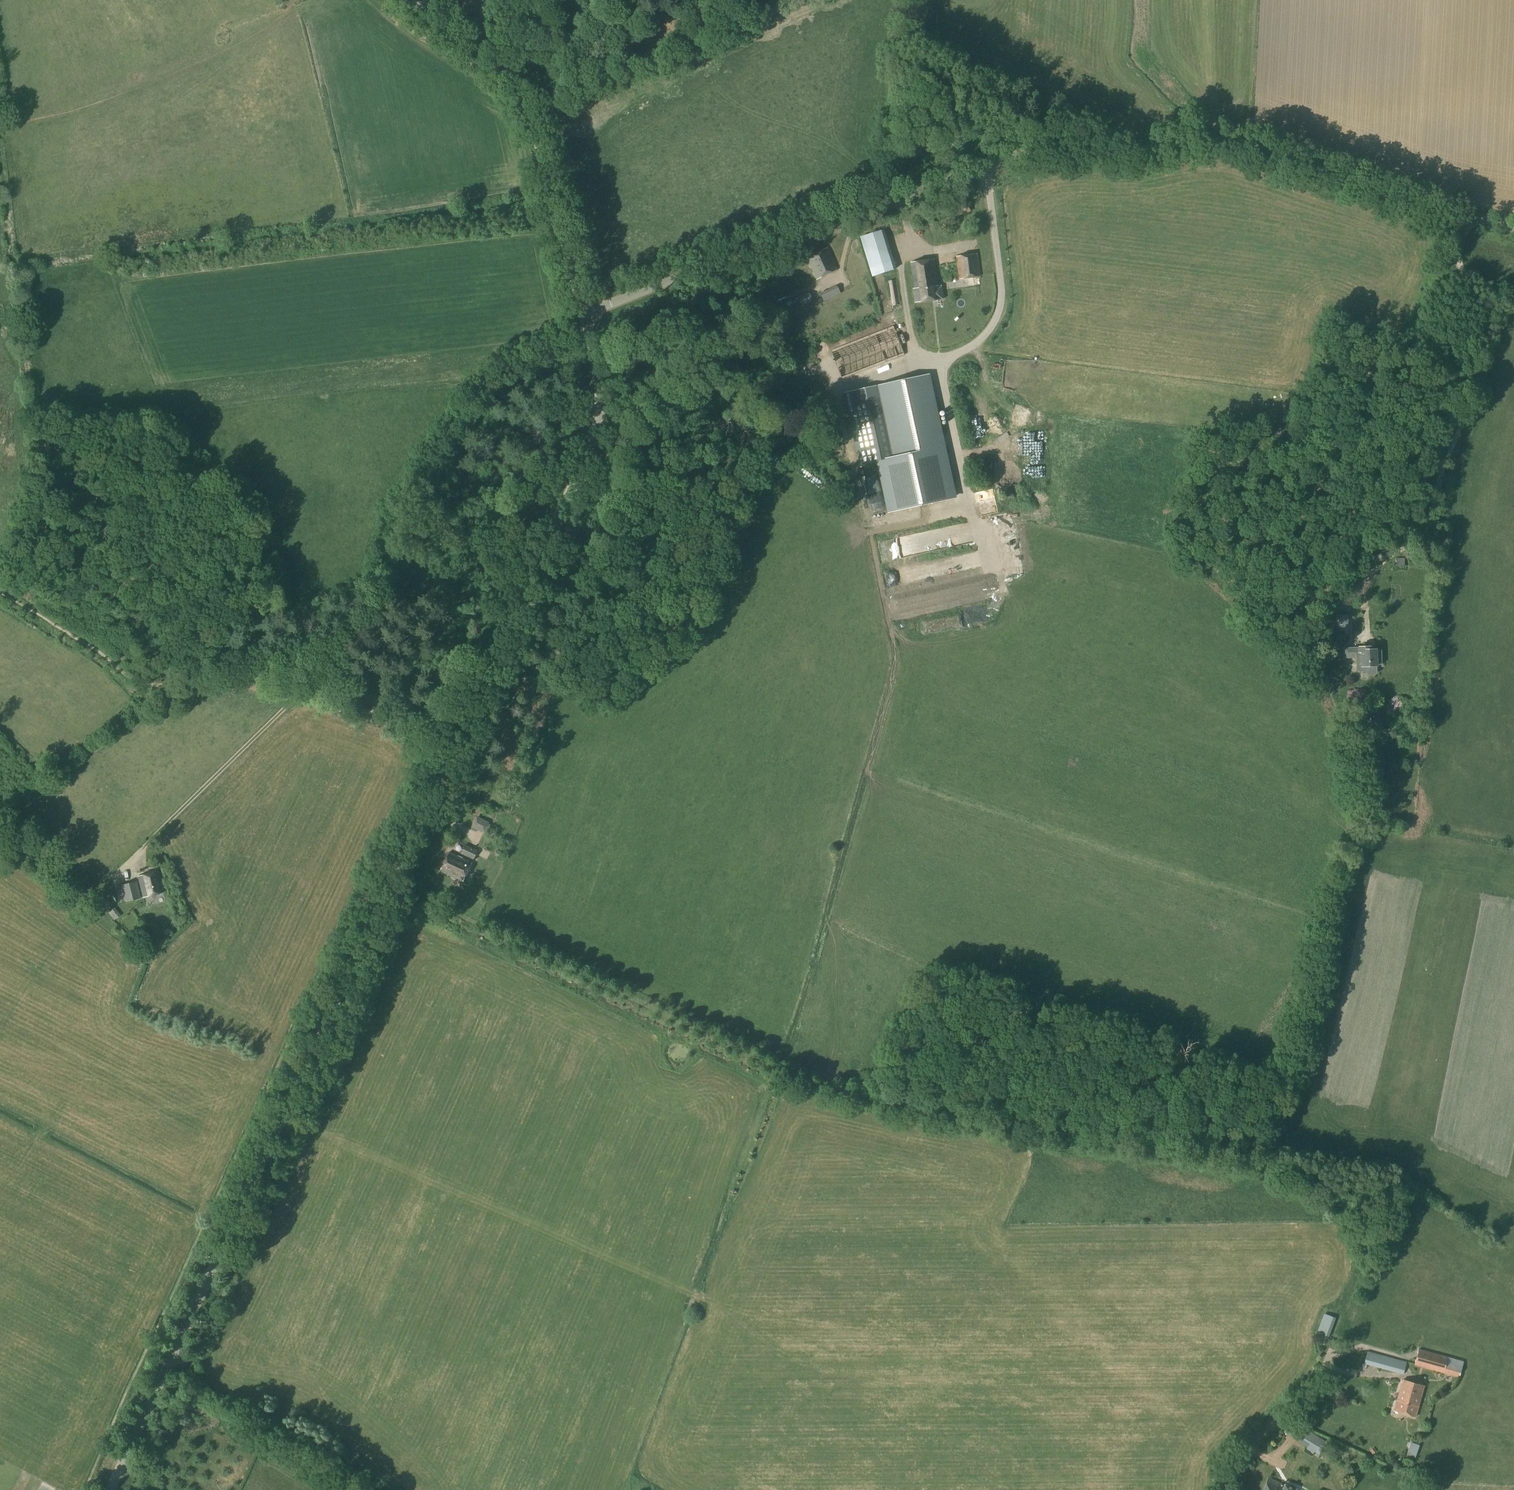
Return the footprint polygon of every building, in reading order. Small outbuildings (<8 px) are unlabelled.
[(872,277),(895,269),(883,230),(860,237),(872,277)] [(817,279),(837,269),(826,249),(807,258),(817,279)] [(958,279),(980,277),(977,254),(955,257),(958,279)] [(938,286),(935,260),(911,263),(914,289),(913,289),(915,303),(943,299),(941,285),(938,286)] [(891,306),(899,305),(895,281),(887,282),(891,306)] [(824,302),(834,297),(830,288),(820,294),(824,302)] [(801,306),(812,301),(808,292),(794,299),(795,302),(798,301),(801,306)] [(804,305),(807,311),(817,306),(813,300),(804,305)] [(896,336),(892,325),(830,349),(842,380),(904,355),(900,346),(905,344),(901,334),(896,336)] [(956,499),(929,374),(843,393),(859,465),(876,461),(887,514),(956,499)] [(926,563),(894,570),(897,585),(935,577),(930,552),(946,548),(942,531),(920,536),(926,563)] [(885,571),(888,588),(894,587),(891,570),(885,571)] [(1336,631),(1348,631),(1348,616),(1336,616),(1336,631)] [(1374,675),(1376,673),(1376,665),(1382,665),(1381,651),(1378,651),(1377,648),(1372,648),(1372,645),(1369,645),(1369,644),(1363,644),(1363,646),(1357,646),(1358,648),(1344,648),(1345,659),(1356,658),(1356,670),(1359,672),(1366,672),(1366,673),(1368,675),(1374,675)] [(486,832),(490,825),(488,824),(489,822),(476,816),(471,827),(483,834),(485,831),(486,832)] [(473,860),(477,851),(465,845),(460,854),(473,860)] [(463,882),(472,863),(449,852),(440,871),(463,882)] [(143,898),(163,893),(158,871),(138,877),(143,898)] [(118,904),(139,898),(135,881),(114,887),(118,904)] [(120,916),(114,907),(107,912),(114,921),(120,916)] [(1328,1337),(1335,1318),(1324,1314),(1317,1332),(1328,1337)] [(1458,1377),(1463,1362),(1448,1358),(1419,1349),(1414,1365),(1443,1373),(1458,1377)] [(1403,1374),(1406,1362),(1367,1351),(1364,1363),(1403,1374)] [(1416,1417),(1424,1386),(1402,1380),(1394,1411),(1416,1417)] [(87,1402),(78,1420),(84,1423),(93,1405),(87,1402)] [(1315,1435),(1295,1423),(1291,1430),(1290,1429),(1287,1435),(1307,1447),(1305,1451),(1312,1455),(1317,1447),(1322,1449),(1326,1441),(1315,1435)] [(1414,1457),(1418,1445),(1410,1442),(1406,1455),(1414,1457)] [(1296,1489),(1269,1478),(1264,1489),(1295,1489),(1296,1489)]
